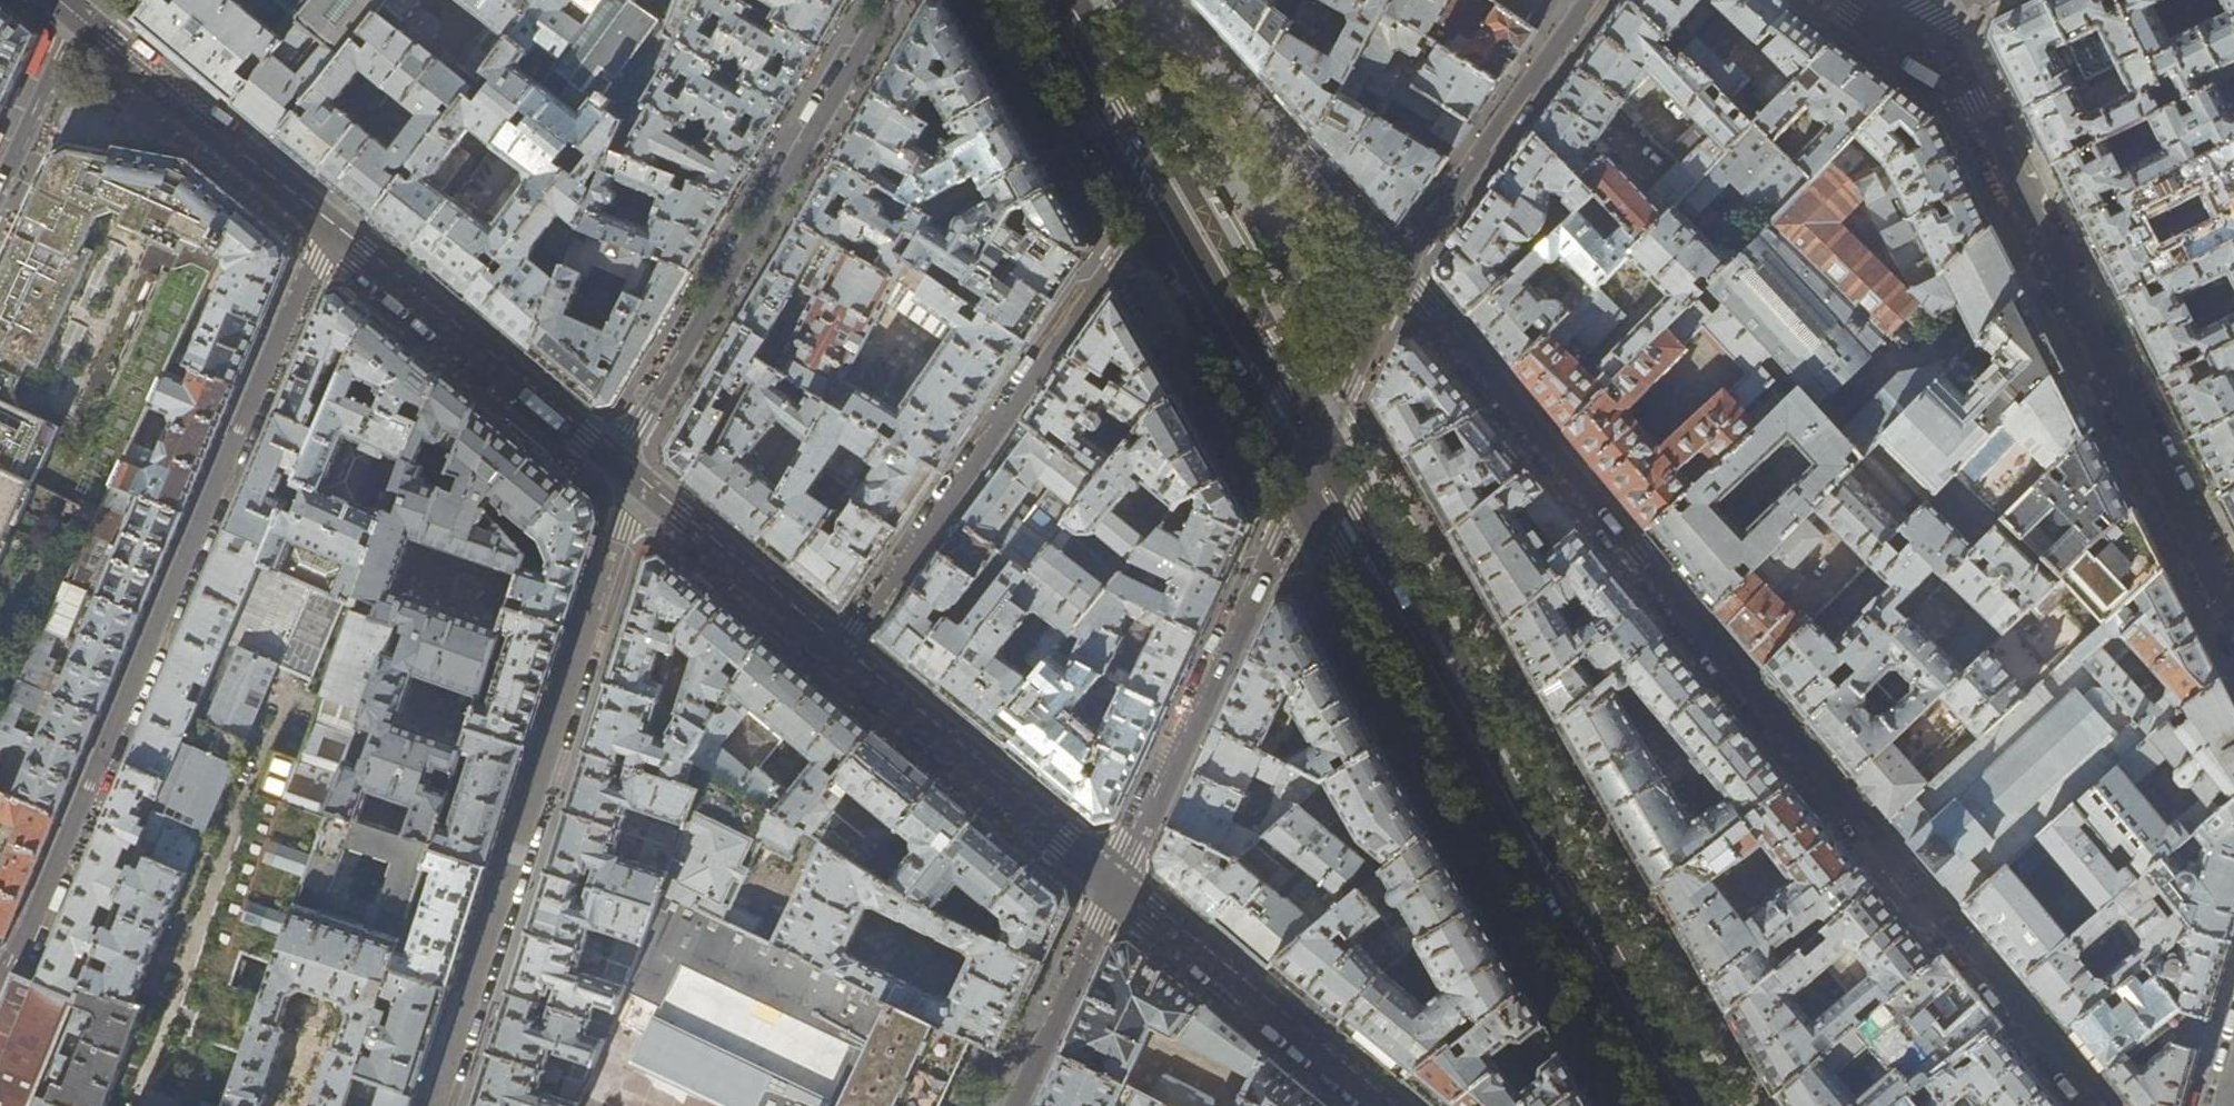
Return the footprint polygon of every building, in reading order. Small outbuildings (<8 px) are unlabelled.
[(135,22),(140,26),(156,39),(172,53),(190,68),(209,84),(225,97),(233,104),(301,21),(294,14),(278,35),(237,0),(153,0),(135,22)] [(294,14),(301,21),(343,57),(385,5),(390,0),(276,0),(294,14)] [(485,74),(494,81),(473,108),(464,101),(373,220),(405,247),(412,253),(453,199),(440,189),(459,164),(450,157),(471,130),(493,147),(605,0),(542,0),(485,74)] [(385,5),(430,40),(430,41),(440,29),(438,22),(418,5),(421,0),(390,0),(385,5)] [(665,25),(629,0),(605,0),(493,147),(453,199),(412,253),(437,274),(468,300),(567,172),(567,171),(557,164),(567,151),(570,154),(567,158),(573,163),(584,150),(610,115),(624,126),(635,98),(662,35),(665,25)] [(542,0),(461,0),(491,24),(460,65),(480,80),(485,74),(542,0)] [(665,25),(674,0),(629,0),(665,25)] [(737,0),(674,0),(665,25),(662,35),(788,110),(818,59),(824,50),(771,19),(737,0)] [(777,10),(771,19),(824,50),(854,0),(809,0),(805,6),(794,0),(760,0),(777,10)] [(974,47),(947,0),(938,0),(930,0),(900,51),(875,94),(940,133),(949,128),(1002,97),(974,47)] [(1246,60),(1253,68),(1260,76),(1292,23),(1283,16),(1275,9),(1279,0),(1195,0),(1194,2),(1220,31),(1246,60)] [(1385,14),(1393,0),(1304,0),(1292,23),(1260,76),(1289,108),(1316,138),(1356,67),(1385,14)] [(1385,14),(1424,38),(1448,0),(1393,0),(1385,14)] [(1495,1),(1501,6),(1526,23),(1542,0),(1494,0),(1495,1)] [(1594,46),(1578,69),(1624,101),(1621,106),(1622,107),(1637,122),(1643,116),(1636,110),(1642,104),(1632,95),(1645,82),(1652,88),(1657,84),(1697,124),(1667,153),(1678,164),(1698,184),(1754,126),(1730,102),(1680,53),(1676,58),(1668,51),(1673,46),(1626,0),(1594,46)] [(1626,0),(1673,46),(1680,53),(1730,102),(1743,88),(1749,81),(1747,79),(1735,67),(1730,72),(1718,60),(1744,34),(1756,46),(1769,33),(1735,0),(1716,0),(1715,5),(1724,14),(1699,41),(1691,33),(1681,42),(1673,35),(1702,0),(1626,0)] [(1769,33),(1770,32),(1791,11),(1777,0),(1735,0),(1769,33)] [(2066,47),(2044,0),(2037,0),(2026,6),(1993,22),(1988,38),(2001,65),(2025,112),(2073,88),(2084,82),(2081,77),(2071,82),(2056,52),(2066,47)] [(2066,47),(2081,77),(2084,82),(2115,67),(2142,53),(2115,0),(2044,0),(2066,47)] [(2233,242),(2233,0),(2219,0),(2225,13),(2170,42),(2160,22),(2174,15),(2166,0),(2115,0),(2142,53),(2158,86),(2166,103),(2169,108),(2151,116),(2167,149),(2120,172),(2104,140),(2095,145),(2079,153),(2053,167),(2058,177),(2106,273),(2120,300),(2233,242)] [(6,107),(23,70),(39,36),(13,13),(0,3),(0,104),(6,107)] [(423,49),(430,40),(385,5),(343,57),(276,139),(314,171),(320,176),(360,127),(333,105),(363,70),(389,90),(423,49)] [(1537,31),(1526,23),(1501,6),(1474,44),(1460,36),(1453,45),(1449,42),(1443,49),(1500,84),(1518,57),(1537,31)] [(1829,38),(1791,11),(1770,32),(1769,33),(1756,46),(1782,70),(1755,98),(1743,88),(1730,102),(1754,126),(1835,42),(1829,38)] [(1413,56),(1424,38),(1385,14),(1356,67),(1392,88),(1399,77),(1401,73),(1395,69),(1391,75),(1388,75),(1385,77),(1382,74),(1394,53),(1402,49),(1413,56)] [(343,57),(301,21),(233,104),(254,121),(276,139),(343,57)] [(662,35),(635,98),(689,130),(701,137),(753,168),(784,117),(788,110),(662,35)] [(1476,118),(1500,84),(1443,49),(1431,42),(1429,45),(1439,51),(1415,87),(1472,123),(1476,118)] [(1840,46),(1835,42),(1754,126),(1811,181),(1830,161),(1848,143),(1855,136),(1900,90),(1840,46)] [(440,63),(423,49),(389,90),(422,116),(393,154),(360,127),(320,176),(328,183),(342,195),(373,220),(464,101),(480,80),(460,65),(448,55),(440,63)] [(2104,140),(2151,116),(2169,108),(2166,103),(2157,108),(2148,91),(2158,86),(2142,53),(2115,67),(2129,94),(2087,116),(2073,88),(2025,112),(2036,133),(2053,167),(2079,153),(2075,144),(2090,136),(2095,145),(2104,140)] [(1758,66),(1748,55),(1735,67),(1747,79),(1758,66)] [(1384,101),(1392,88),(1356,67),(1316,138),(1330,154),(1343,168),(1375,115),(1355,103),(1364,88),(1384,101)] [(1624,101),(1578,69),(1562,92),(1533,133),(1595,196),(1607,209),(1613,202),(1621,211),(1615,217),(1641,244),(1698,184),(1678,164),(1646,197),(1606,156),(1608,153),(1610,150),(1599,138),(1622,107),(1621,106),(1624,101)] [(1415,87),(1399,77),(1392,88),(1384,101),(1375,115),(1343,168),(1397,229),(1446,159),(1380,119),(1394,98),(1428,119),(1425,123),(1426,127),(1456,146),(1472,123),(1415,87)] [(1907,95),(1900,90),(1855,136),(1883,163),(1880,167),(1872,170),(1874,175),(1886,169),(1936,116),(1907,95)] [(940,133),(875,94),(856,126),(835,161),(901,201),(906,191),(881,175),(887,165),(912,181),(935,142),(940,133)] [(1016,121),(1002,97),(949,128),(955,140),(943,147),(935,142),(912,181),(906,191),(901,201),(932,220),(1039,159),(1038,158),(1020,127),(1016,121)] [(635,98),(624,126),(612,154),(735,200),(750,175),(753,168),(701,137),(695,147),(678,137),(680,133),(685,136),(689,130),(635,98)] [(612,154),(624,126),(610,115),(584,150),(591,156),(574,178),(567,172),(468,300),(499,325),(531,352),(570,257),(560,253),(550,277),(530,261),(534,247),(561,213),(581,231),(612,154)] [(1991,227),(1953,150),(1936,116),(1886,169),(1874,175),(1856,184),(1912,290),(1942,276),(1991,227)] [(1023,117),(1016,121),(1020,127),(1038,158),(1044,154),(1023,117)] [(1771,222),(1811,181),(1754,126),(1698,184),(1641,244),(1628,257),(1667,297),(1591,376),(1579,364),(1625,317),(1597,288),(1515,370),(1547,409),(1567,433),(1609,390),(1616,382),(1706,289),(1731,264),(1690,224),(1700,213),(1706,218),(1729,194),(1731,183),(1771,222)] [(1595,196),(1533,133),(1486,199),(1440,265),(1441,281),(1442,283),(1453,296),(1470,316),(1508,280),(1499,271),(1533,241),(1537,237),(1542,231),(1543,227),(1546,219),(1548,209),(1549,196),(1564,197),(1563,205),(1574,216),(1595,196)] [(1863,159),(1848,143),(1830,161),(1846,176),(1863,159)] [(41,484),(100,512),(113,484),(133,442),(149,406),(166,371),(172,358),(176,350),(220,255),(236,219),(246,208),(229,194),(201,170),(188,159),(116,147),(112,153),(68,147),(44,157),(22,203),(0,250),(0,464),(41,484)] [(691,272),(717,230),(735,200),(612,154),(581,231),(666,263),(691,272)] [(1046,172),(1039,159),(932,220),(908,262),(960,297),(983,259),(971,251),(978,240),(990,248),(1005,224),(1012,213),(1055,188),(1046,172)] [(901,201),(835,161),(816,193),(798,223),(823,238),(870,265),(874,258),(864,252),(870,242),(881,249),(883,255),(875,268),(884,273),(897,281),(908,262),(932,220),(901,201)] [(1856,184),(1846,176),(1830,161),(1811,181),(1771,222),(1731,264),(1706,289),(1801,391),(1816,407),(1921,304),(1933,316),(1957,305),(1976,343),(1978,341),(2025,293),(2018,280),(1991,227),(1942,276),(1912,290),(1856,184)] [(1063,201),(1055,188),(1012,213),(1035,229),(1083,261),(1086,256),(1091,249),(1063,201)] [(1615,217),(1607,209),(1595,196),(1574,216),(1508,280),(1470,316),(1493,344),(1505,358),(1515,370),(1597,288),(1628,257),(1641,244),(1615,217)] [(172,358),(196,369),(238,387),(248,365),(274,302),(292,260),(288,242),(268,226),(246,208),(236,219),(220,255),(227,259),(226,261),(226,265),(227,268),(229,271),(227,273),(206,322),(207,328),(202,330),(200,334),(199,338),(201,342),(196,345),(190,357),(176,350),(172,358)] [(823,238),(798,223),(768,274),(765,279),(738,325),(765,343),(823,238)] [(1027,240),(1005,224),(990,248),(986,255),(1054,302),(1058,296),(1083,261),(1035,229),(1027,240)] [(563,379),(597,407),(666,263),(581,231),(570,257),(531,352),(563,379)] [(870,265),(823,238),(765,343),(756,359),(830,404),(886,438),(939,470),(973,420),(1026,343),(980,311),(965,301),(960,297),(908,262),(897,281),(884,273),(875,268),(870,265)] [(2120,300),(2146,351),(2160,380),(2233,343),(2233,314),(2198,333),(2180,297),(2227,274),(2233,287),(2233,242),(2120,300)] [(986,255),(983,259),(960,297),(965,301),(969,295),(970,296),(974,291),(987,300),(980,311),(1026,343),(1043,318),(1054,302),(986,255)] [(652,338),(691,272),(666,263),(597,407),(598,408),(612,405),(652,338)] [(1350,278),(1343,283),(1355,296),(1361,290),(1350,278)] [(1121,287),(1115,291),(1134,323),(1140,319),(1121,287)] [(356,343),(374,315),(357,300),(342,289),(326,293),(301,352),(275,413),(318,431),(327,409),(318,405),(315,399),(331,363),(335,364),(338,356),(340,358),(344,348),(352,352),(356,343)] [(1649,531),(1801,391),(1706,289),(1616,382),(1621,392),(1616,398),(1609,390),(1567,433),(1601,474),(1649,531)] [(1134,323),(1115,291),(1090,326),(1070,355),(1103,376),(1114,360),(1125,367),(1128,372),(1124,376),(1124,378),(1126,380),(1119,387),(1155,409),(1176,396),(1146,345),(1134,323)] [(2055,352),(2025,293),(1978,341),(1999,361),(1978,383),(1962,369),(1964,367),(1958,361),(1948,371),(1880,441),(1936,496),(1956,475),(2005,522),(2094,430),(2079,401),(2055,352)] [(318,431),(297,478),(287,502),(267,548),(260,564),(344,601),(353,605),(356,597),(385,516),(353,502),(375,450),(403,462),(444,373),(409,344),(374,315),(356,343),(352,352),(327,409),(318,431)] [(765,343),(738,325),(694,398),(664,449),(666,465),(671,469),(686,481),(705,452),(726,414),(716,407),(728,387),(737,393),(745,379),(756,359),(765,343)] [(1402,452),(1406,459),(1479,412),(1471,402),(1417,338),(1401,340),(1386,371),(1372,400),(1376,408),(1402,452)] [(2190,439),(2233,417),(2233,343),(2160,380),(2176,411),(2190,439)] [(1119,387),(1103,376),(1070,355),(1047,389),(1024,423),(1099,482),(1116,459),(1086,438),(1092,430),(1094,432),(1097,433),(1099,432),(1104,424),(1104,421),(1101,419),(1102,416),(1101,415),(1105,410),(1138,431),(1155,409),(1119,387)] [(754,386),(746,401),(737,394),(726,414),(705,452),(686,481),(723,513),(758,542),(782,510),(774,504),(794,468),(804,451),(830,404),(756,359),(745,379),(754,386)] [(1901,374),(1842,434),(1864,458),(1880,441),(1948,371),(1939,363),(1929,368),(1901,374)] [(209,456),(238,387),(196,369),(190,381),(166,371),(149,406),(169,415),(173,423),(159,454),(133,442),(113,484),(185,513),(209,456)] [(466,391),(444,373),(403,462),(394,489),(402,493),(395,513),(386,510),(385,516),(356,597),(367,600),(362,615),(396,626),(407,595),(395,591),(414,538),(425,542),(445,489),(421,480),(426,467),(449,476),(458,451),(480,403),(466,391)] [(1849,473),(1864,458),(1842,434),(1816,407),(1801,391),(1649,531),(1681,570),(1714,611),(1744,581),(1736,572),(1745,563),(1753,571),(1805,518),(1799,511),(1808,502),(1814,509),(1849,473)] [(1199,436),(1176,396),(1155,409),(1138,431),(1133,437),(1120,454),(1116,459),(1099,482),(1062,530),(1083,546),(1095,533),(1117,551),(1106,564),(1120,575),(1145,546),(1148,542),(1112,512),(1138,481),(1175,510),(1180,504),(1181,503),(1224,478),(1218,467),(1199,436)] [(524,562),(526,556),(517,548),(573,481),(529,444),(480,403),(458,451),(449,476),(445,489),(425,542),(497,568),(479,621),(407,595),(396,626),(359,728),(374,734),(362,767),(347,762),(330,812),(359,821),(369,791),(414,807),(405,836),(432,844),(439,823),(450,791),(433,785),(438,768),(455,774),(462,753),(464,746),(400,723),(416,676),(480,698),(501,633),(509,608),(524,562)] [(869,462),(886,438),(830,404),(804,451),(811,455),(810,458),(806,458),(803,461),(802,466),(803,470),(801,473),(794,468),(774,504),(782,510),(758,542),(784,563),(791,569),(819,535),(825,525),(835,512),(807,492),(823,470),(849,490),(868,461),(869,462)] [(1479,412),(1406,459),(1410,466),(1450,535),(1495,498),(1528,471),(1502,440),(1479,412)] [(318,431),(275,413),(251,470),(226,530),(267,548),(287,502),(275,496),(285,473),(297,478),(318,431)] [(2190,439),(2205,469),(2220,499),(2233,492),(2233,417),(2190,439)] [(1028,573),(1062,530),(1099,482),(1024,423),(990,471),(957,519),(1028,573)] [(2090,550),(2106,535),(2134,509),(2115,473),(2094,430),(2005,522),(2062,578),(2090,550)] [(1120,454),(1133,437),(1124,431),(1111,448),(1120,454)] [(916,503),(939,470),(886,438),(869,462),(868,461),(849,490),(846,494),(854,499),(856,500),(898,530),(916,503)] [(100,512),(41,484),(0,464),(0,727),(67,582),(100,512)] [(1578,531),(1561,510),(1544,491),(1528,471),(1495,498),(1450,535),(1454,541),(1476,579),(1505,630),(1561,580),(1594,551),(1578,531)] [(1904,528),(1849,473),(1814,509),(1805,518),(1753,571),(1744,581),(1714,611),(1756,661),(1764,670),(1812,621),(1807,616),(1801,621),(1779,599),(1794,582),(1787,576),(1825,537),(1812,525),(1820,516),(1869,564),(1904,528)] [(2005,522),(1956,475),(1936,496),(1904,528),(1869,564),(1868,565),(1892,588),(1836,644),(1812,621),(1764,670),(1772,680),(1808,723),(1850,681),(1850,682),(1929,600),(1947,582),(2005,522)] [(1231,476),(1225,479),(1230,489),(1252,525),(1256,517),(1231,476)] [(1225,479),(1224,478),(1181,503),(1180,504),(1247,535),(1248,533),(1250,529),(1252,525),(1230,489),(1225,479)] [(586,492),(573,481),(517,548),(526,556),(537,539),(541,541),(548,560),(545,568),(524,562),(509,608),(566,628),(586,566),(600,523),(597,510),(595,499),(586,492)] [(143,614),(162,568),(185,513),(113,484),(100,512),(67,582),(143,614)] [(2220,499),(2233,527),(2233,492),(2220,499)] [(872,567),(898,530),(856,500),(843,517),(843,529),(839,530),(837,533),(825,525),(819,535),(791,569),(816,590),(842,611),(872,567)] [(1247,535),(1180,504),(1175,510),(1148,542),(1145,546),(1224,584),(1241,549),(1247,535)] [(2062,578),(2055,585),(2063,594),(2070,586),(2103,626),(2164,570),(2160,562),(2134,509),(2106,535),(2114,543),(2097,559),(2090,550),(2062,578)] [(957,519),(947,533),(908,591),(875,638),(894,655),(938,691),(1028,573),(957,519)] [(2005,522),(1947,582),(2003,635),(2012,626),(2055,585),(2062,578),(2005,522)] [(267,548),(226,530),(194,605),(153,705),(128,764),(166,781),(260,564),(267,548)] [(1106,564),(1083,546),(1062,530),(1028,573),(938,691),(967,715),(1007,749),(1015,738),(997,722),(1031,681),(1002,658),(1001,651),(1030,612),(1038,612),(1052,623),(1022,660),(1038,673),(1055,653),(1071,634),(1108,589),(1120,575),(1106,564)] [(1145,546),(1120,575),(1108,589),(1201,633),(1213,608),(1224,584),(1145,546)] [(1586,655),(1642,608),(1619,581),(1594,551),(1561,580),(1505,630),(1526,666),(1542,692),(1577,663),(1586,655)] [(680,632),(711,595),(685,574),(662,555),(646,560),(626,621),(606,685),(657,701),(662,686),(651,682),(656,667),(661,668),(660,674),(666,676),(680,632)] [(313,679),(344,601),(260,564),(166,781),(119,898),(129,903),(118,931),(107,927),(83,986),(133,1002),(205,830),(206,831),(279,665),(313,679)] [(2194,630),(2164,570),(2103,626),(2075,651),(2115,696),(2123,705),(2150,735),(2219,680),(2194,630)] [(143,614),(67,582),(0,727),(0,791),(58,817),(79,765),(120,669),(143,614)] [(1108,589),(1071,634),(1082,639),(1071,661),(1102,675),(1105,677),(1166,706),(1189,659),(1201,633),(1108,589)] [(733,614),(711,595),(680,632),(666,676),(662,686),(657,701),(666,707),(682,655),(684,652),(695,661),(691,673),(689,673),(676,713),(707,732),(764,639),(733,614)] [(1271,614),(1251,656),(1300,679),(1331,662),(1326,653),(1294,599),(1277,600),(1271,614)] [(1955,624),(1929,600),(1850,682),(1850,681),(1808,723),(1847,770),(1854,778),(1856,777),(1917,719),(1916,718),(1964,672),(1935,645),(1955,624)] [(566,628),(509,608),(501,633),(510,637),(488,707),(478,704),(470,729),(527,748),(548,685),(566,628)] [(1653,622),(1642,608),(1586,655),(1608,682),(1664,636),(1653,622)] [(359,728),(396,626),(362,615),(351,612),(324,694),(326,695),(301,759),(275,750),(197,967),(211,973),(197,1011),(200,1012),(196,1024),(192,1037),(228,1051),(243,1057),(296,908),(304,885),(330,812),(347,762),(359,728)] [(2053,672),(2012,626),(2003,635),(1986,651),(2027,695),(2053,672)] [(1664,636),(1608,682),(1600,689),(1559,723),(1577,753),(1590,776),(1644,744),(1655,735),(1649,727),(1639,737),(1612,691),(1614,691),(1616,692),(1618,692),(1620,691),(1621,690),(1623,690),(1625,688),(1626,685),(1627,682),(1626,681),(1665,727),(1710,690),(1664,636)] [(875,732),(840,702),(764,639),(707,732),(691,759),(707,770),(796,826),(875,732)] [(1986,651),(1964,672),(1916,718),(1917,719),(1856,777),(1875,799),(1892,819),(1932,783),(1918,768),(1965,723),(1980,739),(2027,695),(1986,651)] [(2075,651),(2053,672),(2027,695),(1980,739),(1932,783),(1892,819),(1890,821),(1892,823),(1893,822),(1901,832),(1909,842),(1913,848),(1914,847),(1927,862),(1941,879),(1940,879),(1945,885),(1946,884),(1954,894),(1962,904),(1962,905),(1963,907),(2074,803),(2150,735),(2123,705),(2116,712),(2115,696),(2075,651)] [(1071,661),(1055,653),(1038,673),(1031,681),(997,722),(1015,738),(1007,749),(1035,772),(1096,823),(1113,819),(1166,706),(1105,677),(1097,693),(1117,703),(1098,740),(1069,717),(1102,675),(1071,661)] [(1305,688),(1300,679),(1251,656),(1236,688),(1216,729),(1272,757),(1279,742),(1267,736),(1271,727),(1277,730),(1280,725),(1274,723),(1280,710),(1292,715),(1293,713),(1305,688)] [(1356,705),(1331,662),(1300,679),(1305,688),(1293,713),(1312,745),(1281,762),(1322,783),(1381,748),(1356,705)] [(1600,689),(1577,663),(1542,692),(1557,719),(1559,723),(1600,689)] [(2225,690),(2219,680),(2150,735),(2074,803),(2139,881),(2148,873),(2233,801),(2233,709),(2225,690)] [(676,713),(666,707),(657,701),(606,685),(595,717),(584,753),(700,790),(707,770),(691,759),(707,732),(676,713)] [(1731,715),(1710,690),(1665,727),(1655,735),(1644,744),(1590,776),(1622,831),(1656,889),(1789,784),(1773,765),(1753,742),(1731,715)] [(1280,741),(1286,744),(1293,728),(1287,726),(1280,741)] [(470,729),(464,746),(462,753),(472,757),(450,827),(439,823),(432,844),(431,848),(489,869),(508,808),(527,748),(470,729)] [(1322,783),(1281,762),(1272,757),(1216,729),(1184,796),(1169,828),(1237,859),(1254,845),(1298,807),(1307,799),(1324,784),(1322,783)] [(905,756),(875,732),(796,826),(804,830),(822,842),(866,869),(937,783),(905,756)] [(1404,789),(1381,748),(1322,783),(1324,784),(1307,799),(1389,868),(1430,833),(1404,789)] [(678,849),(700,790),(584,753),(574,783),(565,813),(638,836),(640,829),(633,827),(634,824),(625,822),(630,807),(653,814),(645,838),(678,849)] [(166,781),(128,764),(116,792),(70,900),(36,982),(35,984),(77,1001),(83,986),(107,927),(119,898),(166,781)] [(796,826),(707,770),(700,790),(678,849),(662,892),(754,936),(761,920),(732,905),(760,846),(789,860),(804,830),(796,826)] [(866,869),(912,898),(978,817),(972,812),(937,783),(866,869)] [(1684,938),(1711,984),(1860,868),(1823,825),(1789,784),(1656,889),(1684,938)] [(31,880),(58,817),(0,791),(0,819),(19,828),(6,858),(0,856),(0,943),(4,945),(31,880)] [(2148,873),(2162,891),(2179,912),(2192,929),(2231,942),(2233,934),(2233,801),(2148,873)] [(2076,933),(2139,881),(2074,803),(1963,907),(1974,919),(1999,949),(2024,978),(2070,939),(2020,881),(2052,853),(2082,888),(2056,909),(2076,933)] [(1282,867),(1267,885),(1267,884),(1248,908),(1235,897),(1215,921),(1243,944),(1271,967),(1361,891),(1380,875),(1298,807),(1254,845),(1282,867)] [(359,821),(330,812),(304,885),(331,894),(348,848),(395,863),(380,909),(408,919),(419,886),(431,848),(432,844),(405,836),(359,821)] [(636,842),(638,836),(565,813),(555,842),(545,873),(656,908),(662,892),(678,849),(645,838),(637,861),(615,854),(619,840),(628,843),(629,840),(636,842)] [(1005,840),(978,817),(912,898),(937,911),(958,885),(992,912),(1032,862),(1005,840)] [(1267,884),(1237,859),(1169,828),(1160,848),(1155,858),(1159,874),(1195,904),(1215,921),(1235,897),(1248,908),(1267,884)] [(1453,873),(1430,833),(1389,868),(1380,875),(1361,891),(1381,917),(1383,920),(1391,913),(1379,899),(1393,891),(1394,893),(1391,896),(1389,900),(1390,904),(1392,906),(1396,908),(1399,908),(1402,907),(1409,919),(1391,929),(1408,951),(1416,944),(1475,910),(1453,873)] [(912,898),(866,869),(822,842),(774,946),(888,1002),(973,1041),(1001,1054),(1022,1009),(1044,964),(997,940),(983,934),(977,931),(971,927),(937,911),(912,898)] [(469,929),(489,869),(431,848),(419,886),(429,889),(413,938),(403,934),(401,941),(392,970),(450,989),(469,929)] [(1038,867),(1032,862),(992,912),(1003,921),(1006,930),(997,940),(1044,964),(1054,942),(1070,908),(1067,891),(1038,867)] [(1867,876),(1860,868),(1711,984),(1713,988),(1727,1012),(1783,964),(1777,957),(1777,948),(1789,939),(1792,943),(1796,940),(1802,948),(1876,886),(1867,876)] [(634,968),(656,908),(545,873),(536,902),(526,933),(600,957),(602,950),(595,948),(595,945),(587,943),(592,927),(615,935),(607,959),(634,968)] [(2162,891),(2148,873),(2139,881),(2076,933),(2070,939),(2024,978),(2044,1002),(2068,1030),(2148,965),(2162,954),(2178,941),(2192,929),(2179,912),(2170,919),(2154,898),(2162,891)] [(1876,886),(1802,948),(1783,964),(1727,1012),(1731,1019),(1776,1097),(1937,959),(1892,906),(1881,893),(1876,886)] [(1352,941),(1381,917),(1361,891),(1271,967),(1302,993),(1340,1025),(1383,972),(1408,951),(1391,929),(1364,951),(1359,945),(1352,954),(1334,939),(1344,931),(1352,941)] [(626,987),(664,1005),(683,965),(865,1049),(840,1102),(653,1014),(632,1063),(719,1105),(942,1105),(961,1066),(967,1055),(973,1041),(888,1002),(774,946),(754,936),(662,892),(656,908),(634,968),(626,987)] [(296,908),(243,1057),(242,1060),(226,1105),(264,1105),(268,1095),(264,1094),(286,1032),(282,1027),(281,1026),(291,998),(303,991),(344,1004),(348,1018),(339,1047),(337,1047),(332,1050),(314,1105),(347,1105),(357,1076),(392,970),(401,941),(372,932),(373,929),(324,914),(323,916),(296,908)] [(1499,952),(1475,910),(1416,944),(1445,993),(1426,1008),(1383,972),(1340,1025),(1375,1054),(1406,1080),(1449,1048),(1450,1050),(1452,1049),(1444,1038),(1472,1016),(1481,1026),(1523,993),(1499,952)] [(974,923),(971,927),(977,931),(982,925),(978,922),(974,923)] [(985,927),(982,925),(977,931),(983,934),(986,931),(985,927)] [(2227,957),(2231,942),(2192,929),(2178,941),(2183,948),(2180,958),(2178,957),(2177,954),(2174,952),(2170,952),(2169,956),(2170,959),(2171,960),(2168,963),(2162,954),(2148,965),(2186,1013),(2208,1019),(2227,957)] [(597,964),(600,957),(526,933),(516,963),(507,993),(610,1027),(614,1018),(626,987),(634,968),(607,959),(601,979),(582,973),(580,976),(576,975),(581,961),(589,964),(590,962),(597,964)] [(1250,1077),(1236,1105),(1329,1105),(1324,1102),(1236,1030),(1130,943),(1113,946),(1083,1008),(1062,1054),(1124,1085),(1152,1027),(1250,1077)] [(1909,1096),(1998,1031),(1989,1020),(1937,959),(1776,1097),(1781,1105),(1896,1105),(1909,1096)] [(2178,1019),(2186,1013),(2148,965),(2068,1030),(2082,1046),(2106,1075),(2129,1057),(2178,1019)] [(211,973),(197,967),(183,1006),(197,1011),(211,973)] [(450,989),(392,970),(357,1076),(416,1095),(432,1046),(450,989)] [(77,1001),(35,984),(11,974),(0,1001),(0,1105),(33,1105),(38,1094),(77,1001)] [(83,986),(77,1001),(38,1094),(67,1105),(107,1105),(125,1058),(145,1006),(133,1002),(83,986)] [(586,1084),(610,1027),(507,993),(497,1023),(487,1053),(561,1076),(563,1070),(555,1068),(556,1064),(548,1061),(552,1048),(557,1050),(556,1053),(574,1059),(567,1078),(586,1084)] [(1481,1026),(1452,1049),(1450,1050),(1449,1048),(1406,1080),(1438,1105),(1557,1105),(1578,1089),(1550,1040),(1523,993),(1481,1026)] [(2129,1057),(2106,1075),(2133,1105),(2182,1105),(2189,1082),(2198,1053),(2208,1019),(2186,1013),(2178,1019),(2170,1045),(2145,1067),(2141,1065),(2138,1067),(2129,1057)] [(1998,1031),(1909,1096),(1917,1105),(1950,1105),(1966,1092),(1978,1105),(2062,1105),(2035,1074),(1998,1031)] [(243,1057),(228,1051),(227,1054),(242,1060),(243,1057)] [(561,1076),(487,1053),(478,1083),(471,1105),(577,1105),(586,1084),(567,1078),(561,1098),(544,1092),(543,1096),(537,1094),(541,1081),(549,1084),(550,1081),(558,1083),(561,1076)] [(1149,1098),(1124,1085),(1062,1054),(1040,1100),(1037,1105),(1166,1105),(1149,1098)] [(1214,1105),(1212,1099),(1166,1075),(1159,1077),(1149,1098),(1166,1105),(1214,1105)] [(357,1076),(347,1105),(412,1105),(416,1095),(357,1076)] [(1578,1089),(1557,1105),(1588,1105),(1578,1089)] [(38,1094),(33,1105),(67,1105),(38,1094)] [(1909,1096),(1896,1105),(1917,1105),(1909,1096)]
